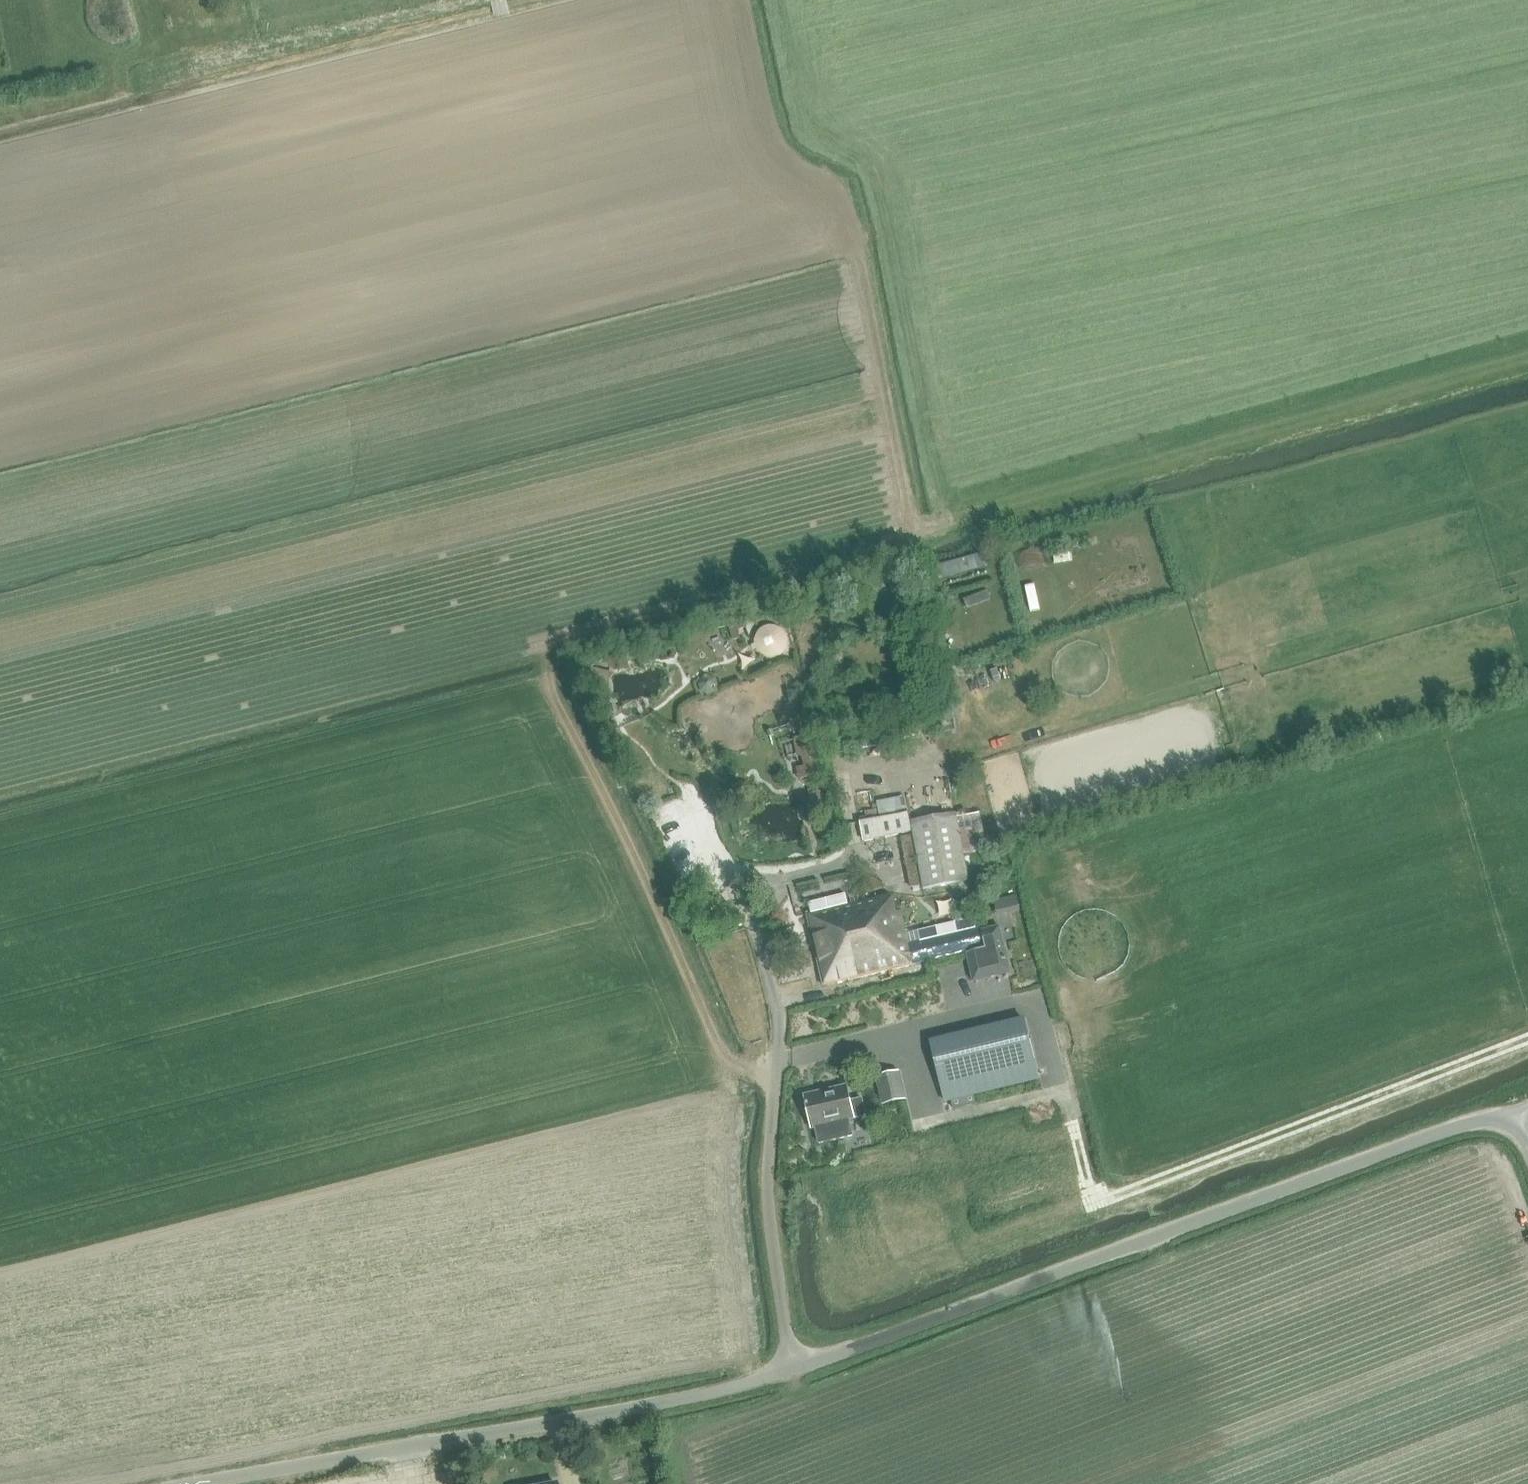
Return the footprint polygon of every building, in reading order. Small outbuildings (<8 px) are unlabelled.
[(927,569),(930,582),(977,569),(974,556),(927,569)] [(756,640),(755,642),(755,644),(756,646),(757,648),(758,650),(759,652),(760,654),(762,655),(764,656),(766,657),(768,658),(770,658),(772,658),(774,658),(776,657),(778,656),(780,655),(782,654),(783,652),(785,651),(786,649),(786,647),(787,644),(787,642),(787,640),(786,638),(786,636),(785,634),(784,632),(782,631),(780,629),(779,628),(777,627),(775,627),(772,626),(770,626),(768,627),(766,627),(764,628),(762,629),(760,630),(759,632),(758,634),(757,636),(756,638),(756,640)] [(614,653),(603,656),(614,669),(629,665),(626,651),(614,653)] [(707,695),(714,693),(718,686),(716,679),(709,675),(701,678),(698,685),(700,692),(707,695)] [(905,796),(877,802),(880,818),(908,812),(905,796)] [(966,882),(961,853),(985,849),(980,812),(966,814),(965,809),(959,810),(960,816),(956,816),(957,819),(913,826),(924,889),(966,882)] [(861,822),(864,842),(914,832),(910,812),(880,818),(861,822)] [(981,930),(976,931),(973,919),(917,933),(920,943),(906,946),(899,914),(895,915),(891,895),(859,903),(858,895),(846,898),(846,895),(810,904),(812,914),(810,915),(826,985),(985,948),(981,930)] [(1006,898),(994,900),(997,913),(1009,910),(1006,898)] [(968,952),(975,981),(1010,974),(999,926),(981,930),(985,948),(968,952)] [(1023,1020),(930,1042),(944,1101),(972,1095),(1037,1079),(1028,1040),(1023,1020)] [(882,1074),(877,1075),(882,1103),(883,1103),(903,1099),(897,1071),(882,1074)] [(861,1098),(849,1101),(846,1087),(804,1097),(811,1128),(815,1127),(819,1143),(854,1135),(850,1119),(865,1116),(861,1098)]
